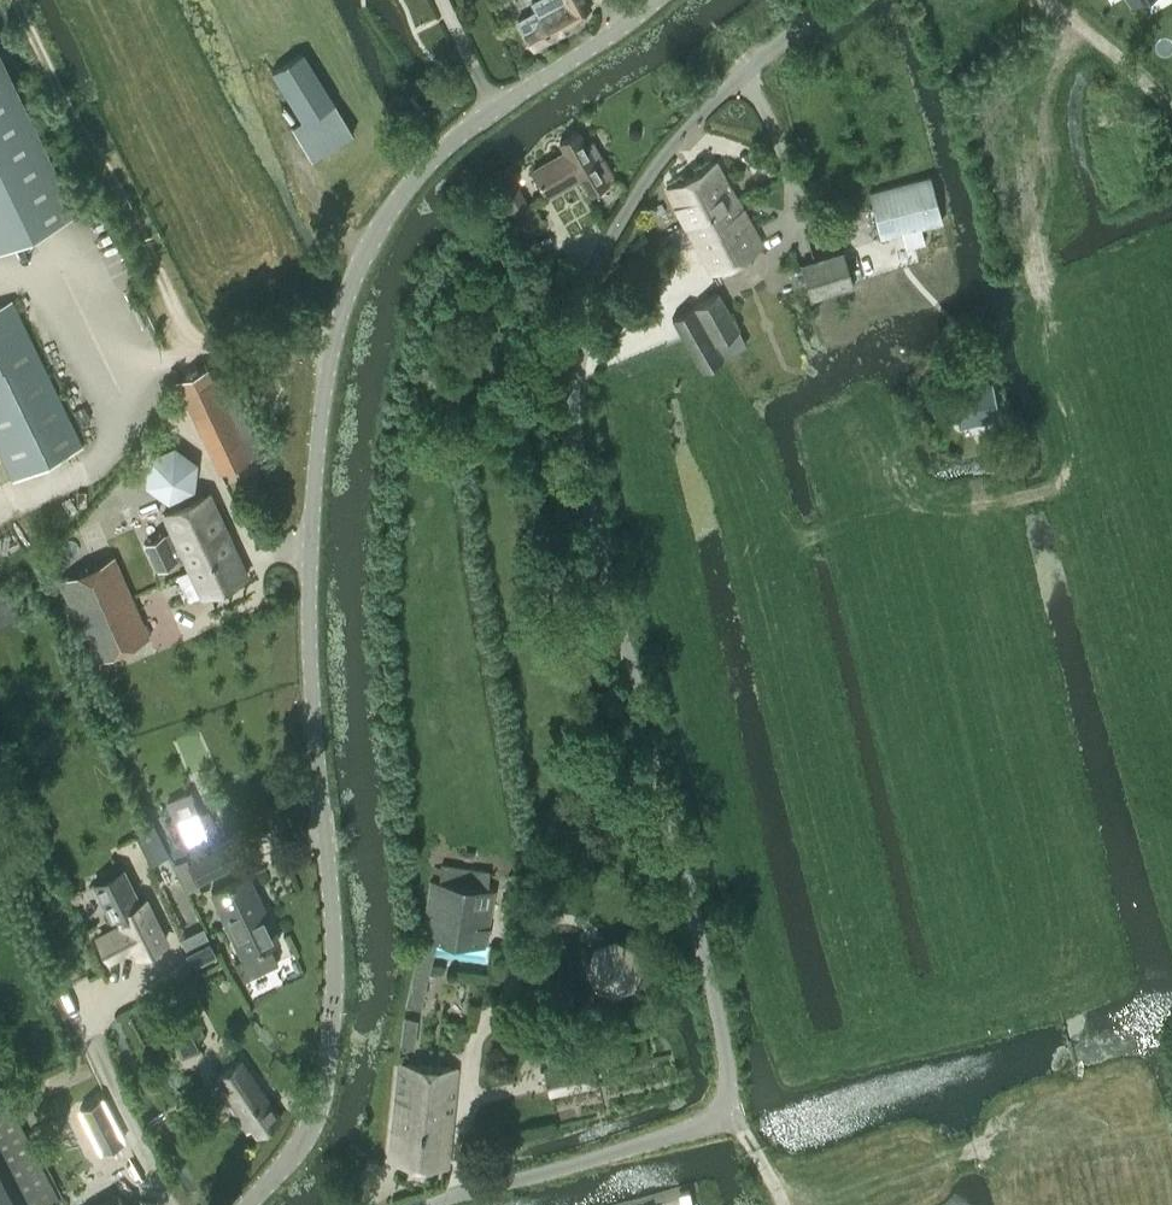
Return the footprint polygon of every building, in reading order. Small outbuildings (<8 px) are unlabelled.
[(588,7),(584,0),(535,0),(531,2),(535,10),(517,20),(532,48),(576,24),(572,16),(588,7)] [(0,52),(0,247),(76,211),(0,52)] [(272,71),(292,104),(301,119),(289,127),(309,158),(351,132),(300,52),(292,58),(272,71)] [(564,151),(532,170),(546,194),(577,176),(587,192),(607,181),(605,179),(614,174),(603,156),(595,161),(577,130),(558,141),(564,151)] [(684,224),(733,198),(714,162),(665,188),(684,224)] [(880,237),(940,221),(928,176),(868,192),(880,237)] [(523,231),(539,223),(514,180),(498,188),(523,231)] [(736,197),(733,198),(684,224),(708,270),(760,243),(736,197)] [(853,283),(842,251),(800,265),(810,297),(853,283)] [(717,292),(693,306),(672,318),(702,370),(747,344),(717,292)] [(13,479),(82,446),(11,300),(0,306),(0,452),(13,479)] [(209,364),(176,379),(219,472),(259,453),(237,407),(235,404),(237,403),(238,402),(230,386),(223,370),(220,372),(214,375),(209,364)] [(964,414),(993,408),(993,407),(1002,405),(996,378),(958,387),(964,414)] [(167,500),(194,487),(196,458),(171,441),(146,454),(143,483),(167,500)] [(172,531),(146,544),(158,568),(184,556),(203,596),(248,574),(208,492),(164,513),(172,531)] [(151,640),(115,559),(60,583),(96,665),(151,640)] [(17,616),(6,594),(0,597),(0,624),(17,616)] [(576,801),(565,803),(568,815),(578,813),(576,801)] [(200,812),(176,823),(187,846),(211,835),(200,812)] [(167,854),(153,825),(134,835),(149,864),(167,854)] [(190,863),(198,881),(229,866),(220,849),(190,863)] [(99,937),(110,959),(134,947),(138,955),(166,941),(146,901),(140,904),(122,869),(95,883),(112,918),(118,915),(123,925),(99,937)] [(212,891),(244,958),(279,941),(247,875),(212,891)] [(483,947),(493,889),(433,879),(423,937),(483,947)] [(614,935),(592,943),(584,962),(592,984),(612,993),(633,984),(641,965),(634,943),(614,935)] [(217,956),(210,943),(186,955),(193,968),(217,956)] [(411,1046),(414,1017),(405,1016),(402,1045),(411,1046)] [(155,1025),(159,1034),(166,1031),(165,1030),(176,1024),(172,1017),(155,1025)] [(176,1024),(165,1030),(166,1031),(179,1057),(199,1046),(185,1020),(176,1024)] [(549,1092),(594,1083),(589,1058),(543,1067),(549,1092)] [(253,1127),(258,1134),(282,1117),(241,1060),(217,1076),(221,1082),(215,1086),(226,1101),(232,1097),(243,1112),(237,1116),(247,1131),(253,1127)] [(447,1166),(457,1069),(399,1063),(390,1160),(447,1166)] [(0,1121),(0,1204),(43,1204),(58,1197),(15,1113),(0,1121)] [(100,1177),(114,1169),(105,1155),(91,1163),(100,1177)] [(119,1192),(97,1204),(127,1204),(119,1192)]
